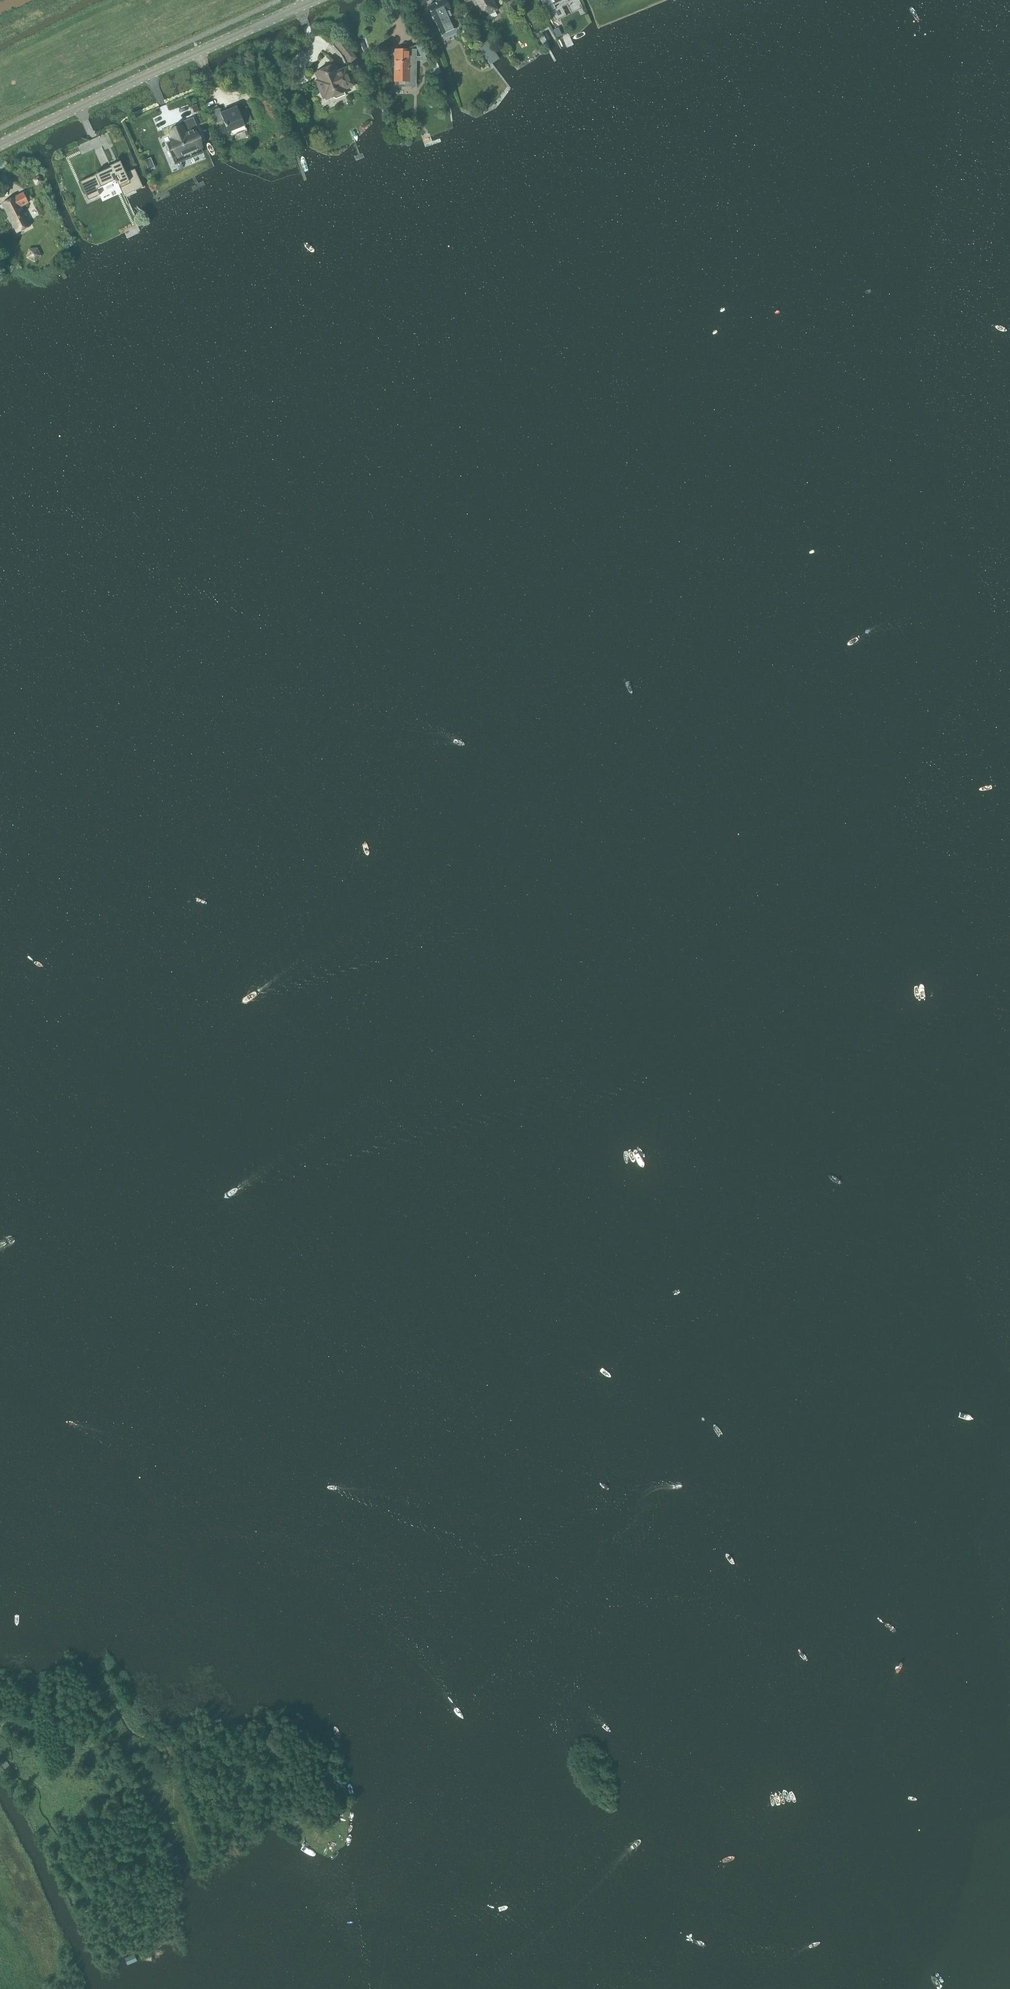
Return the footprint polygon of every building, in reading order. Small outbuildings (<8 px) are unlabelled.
[(444,0),(436,0),(437,3),(427,8),(432,18),(433,18),(442,36),(458,29),(444,0)] [(466,4),(473,0),(483,20),(498,11),(492,0),(464,0),(466,4)] [(513,0),(505,5),(511,16),(519,11),(513,0)] [(547,13),(554,9),(553,6),(565,0),(541,0),(547,13)] [(557,37),(562,35),(558,28),(554,30),(557,37)] [(339,37),(333,42),(334,43),(333,44),(350,64),(357,58),(339,37)] [(395,50),(395,87),(417,87),(416,83),(417,61),(425,61),(427,60),(425,55),(423,57),(417,57),(417,50),(395,50)] [(338,73),(335,66),(317,74),(328,101),(333,99),(336,100),(348,95),(347,90),(354,87),(347,69),(338,73)] [(233,87),(241,83),(238,77),(230,81),(233,87)] [(245,127),(245,125),(240,111),(238,107),(221,114),(219,109),(211,112),(222,141),(247,131),(245,127)] [(289,114),(284,116),(288,131),(294,129),(289,114)] [(172,141),(167,143),(176,164),(204,153),(202,149),(196,135),(200,134),(193,118),(181,123),(182,126),(168,131),(172,141)] [(97,174),(80,182),(89,200),(100,195),(98,189),(115,181),(116,181),(117,183),(118,183),(121,189),(129,185),(133,192),(143,188),(135,169),(126,173),(121,163),(121,162),(114,164),(115,165),(111,166),(110,166),(111,168),(104,171),(103,170),(96,173),(97,174)] [(43,182),(39,175),(32,179),(36,186),(43,182)] [(17,234),(24,230),(31,226),(21,208),(28,204),(23,193),(2,204),(17,234)] [(29,249),(27,258),(34,262),(42,256),(38,248),(29,249)] [(134,1953),(124,1958),(128,1965),(138,1960),(134,1953)]
